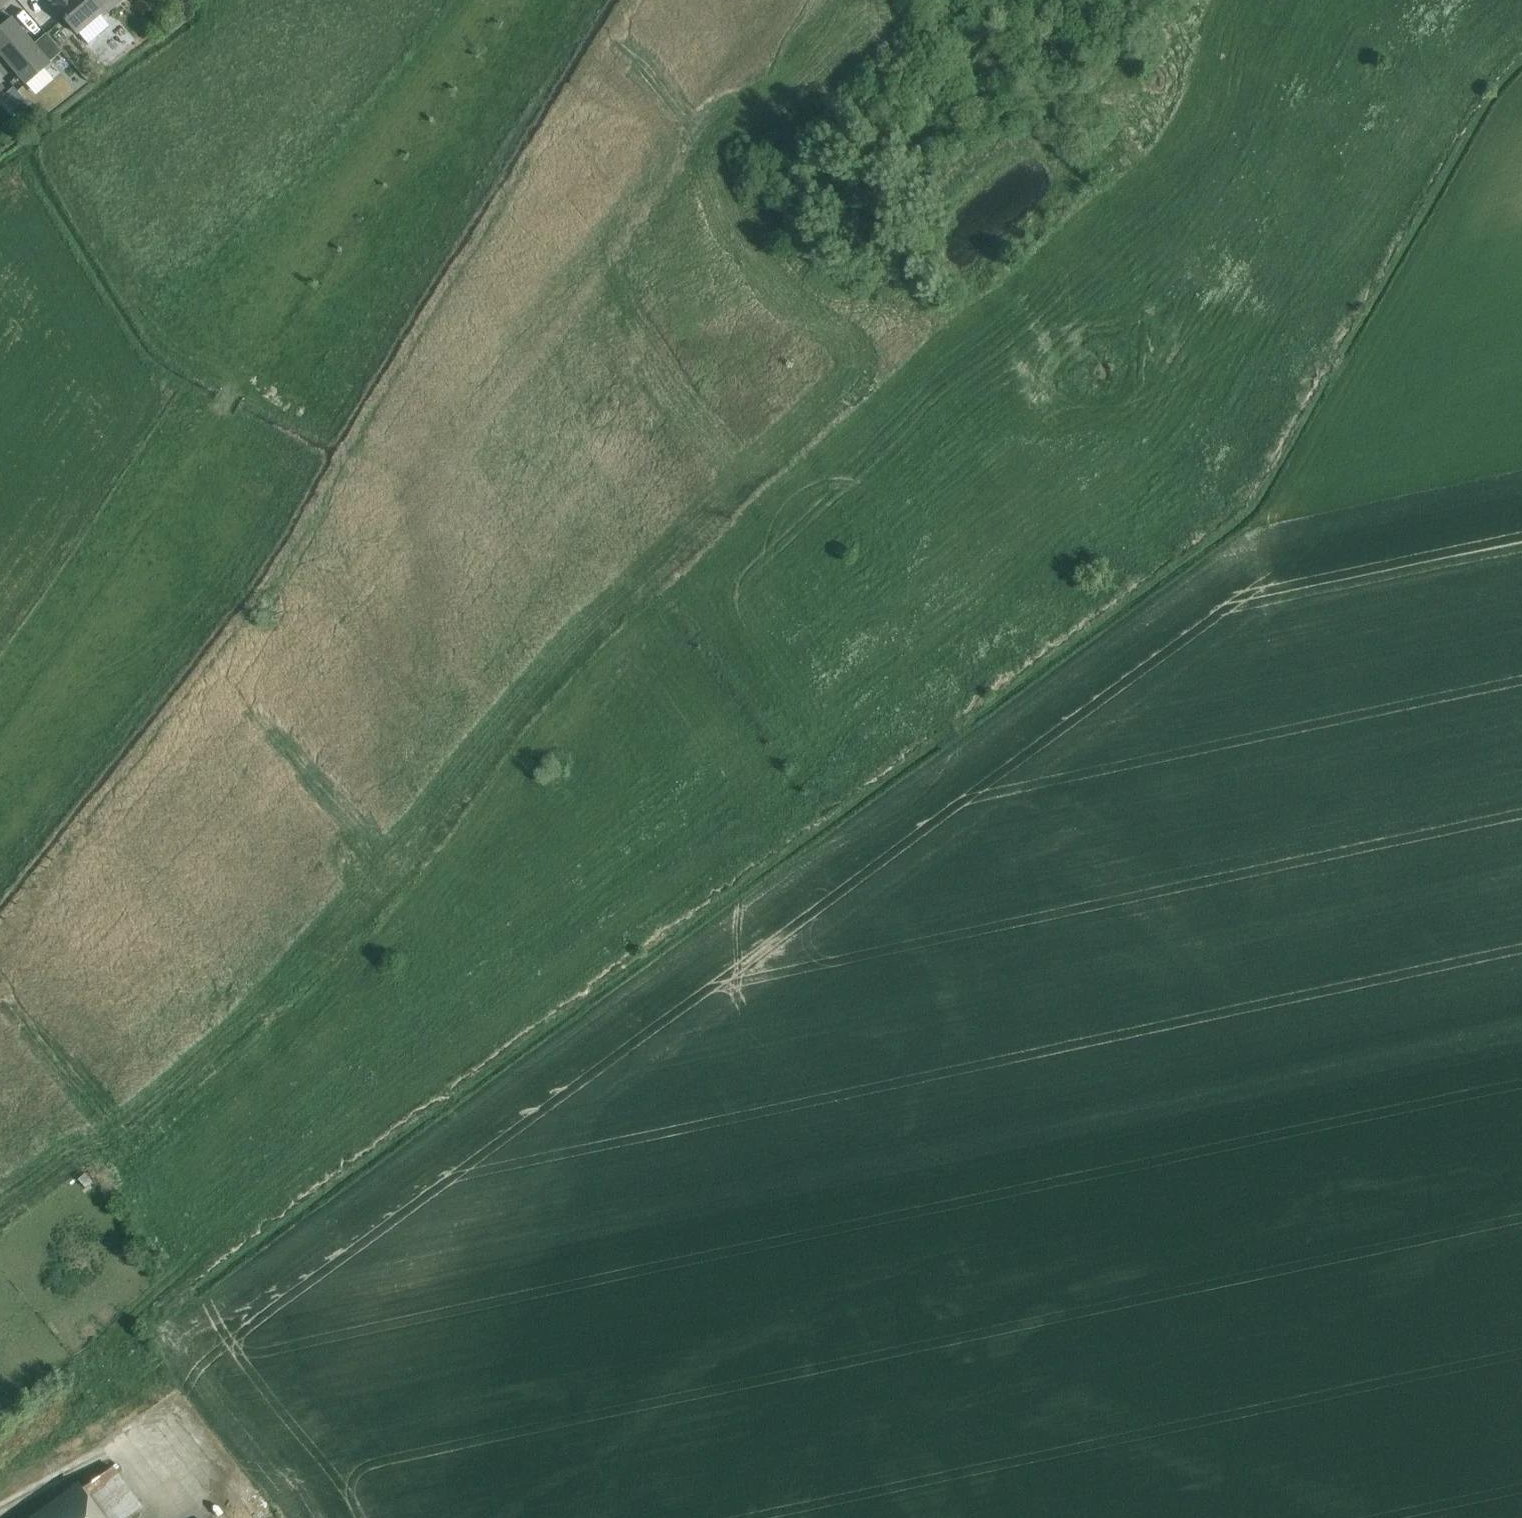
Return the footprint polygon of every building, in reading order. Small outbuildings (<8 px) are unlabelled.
[(53,4),(77,32),(88,45),(109,27),(102,18),(99,14),(108,7),(111,10),(123,0),(58,0),(53,4)] [(12,17),(0,28),(0,53),(27,84),(51,63),(51,62),(63,52),(47,34),(35,44),(12,17)] [(15,87),(4,96),(19,115),(30,106),(15,87)] [(80,1490),(76,1485),(31,1517),(128,1517),(140,1509),(110,1468),(80,1490)]
